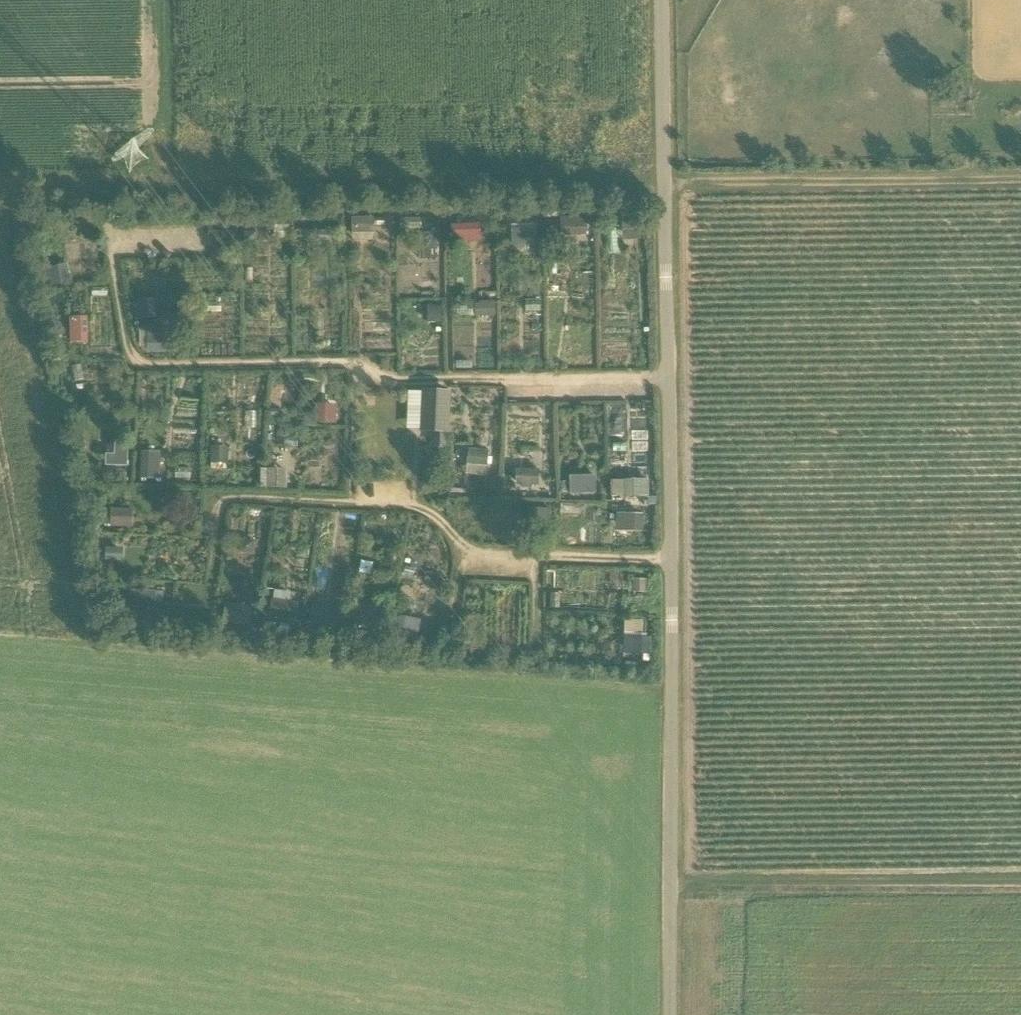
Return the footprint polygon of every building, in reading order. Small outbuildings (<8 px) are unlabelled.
[(622,217),(622,231),(641,230),(640,216),(622,217)] [(352,233),(374,233),(373,217),(351,217),(352,233)] [(560,217),(560,236),(588,235),(587,217),(560,217)] [(452,242),(461,242),(476,241),(479,241),(478,223),(452,224),(452,242)] [(511,230),(511,244),(534,243),(534,229),(530,229),(515,230),(511,230)] [(244,231),(244,244),(251,244),(257,238),(257,231),(244,231)] [(434,232),(419,233),(421,257),(436,256),(434,232)] [(67,263),(49,267),(52,285),(71,281),(67,263)] [(136,320),(150,318),(148,299),(134,301),(136,320)] [(476,316),(495,316),(495,301),(476,301),(476,316)] [(428,306),(428,322),(442,322),(442,306),(428,306)] [(88,316),(69,316),(69,343),(88,343),(88,316)] [(148,328),(148,352),(167,352),(166,328),(148,328)] [(424,392),(423,430),(434,430),(433,446),(446,446),(446,431),(447,431),(448,395),(451,395),(451,391),(447,391),(447,393),(424,392)] [(315,404),(314,423),(336,423),(337,404),(315,404)] [(127,445),(106,444),(105,466),(127,467),(127,445)] [(229,447),(212,447),(211,462),(228,463),(229,447)] [(487,466),(489,451),(469,449),(467,464),(487,466)] [(160,451),(141,451),(141,478),(159,479),(160,451)] [(267,469),(267,488),(287,488),(287,469),(267,469)] [(539,486),(540,470),(517,469),(516,485),(523,485),(523,488),(532,488),(532,486),(539,486)] [(596,494),(596,475),(569,476),(570,494),(596,494)] [(624,497),(648,497),(648,480),(624,480),(624,497)] [(552,509),(530,508),(529,529),(551,530),(552,509)] [(111,510),(111,514),(111,524),(111,528),(133,528),(133,510),(111,510)] [(643,514),(628,514),(627,532),(643,532),(643,514)] [(106,561),(122,561),(123,548),(106,548),(106,561)] [(633,592),(645,592),(646,579),(633,579),(633,592)] [(136,606),(159,609),(161,590),(138,588),(136,606)] [(296,621),(298,602),(272,600),(270,618),(296,621)] [(225,604),(223,622),(248,625),(251,607),(225,604)] [(361,604),(358,625),(381,628),(383,607),(361,604)] [(340,608),(313,605),(311,623),(338,627),(340,608)] [(396,636),(417,640),(421,620),(400,616),(396,636)] [(625,618),(624,637),(624,653),(649,654),(650,637),(646,637),(647,619),(625,618)]
